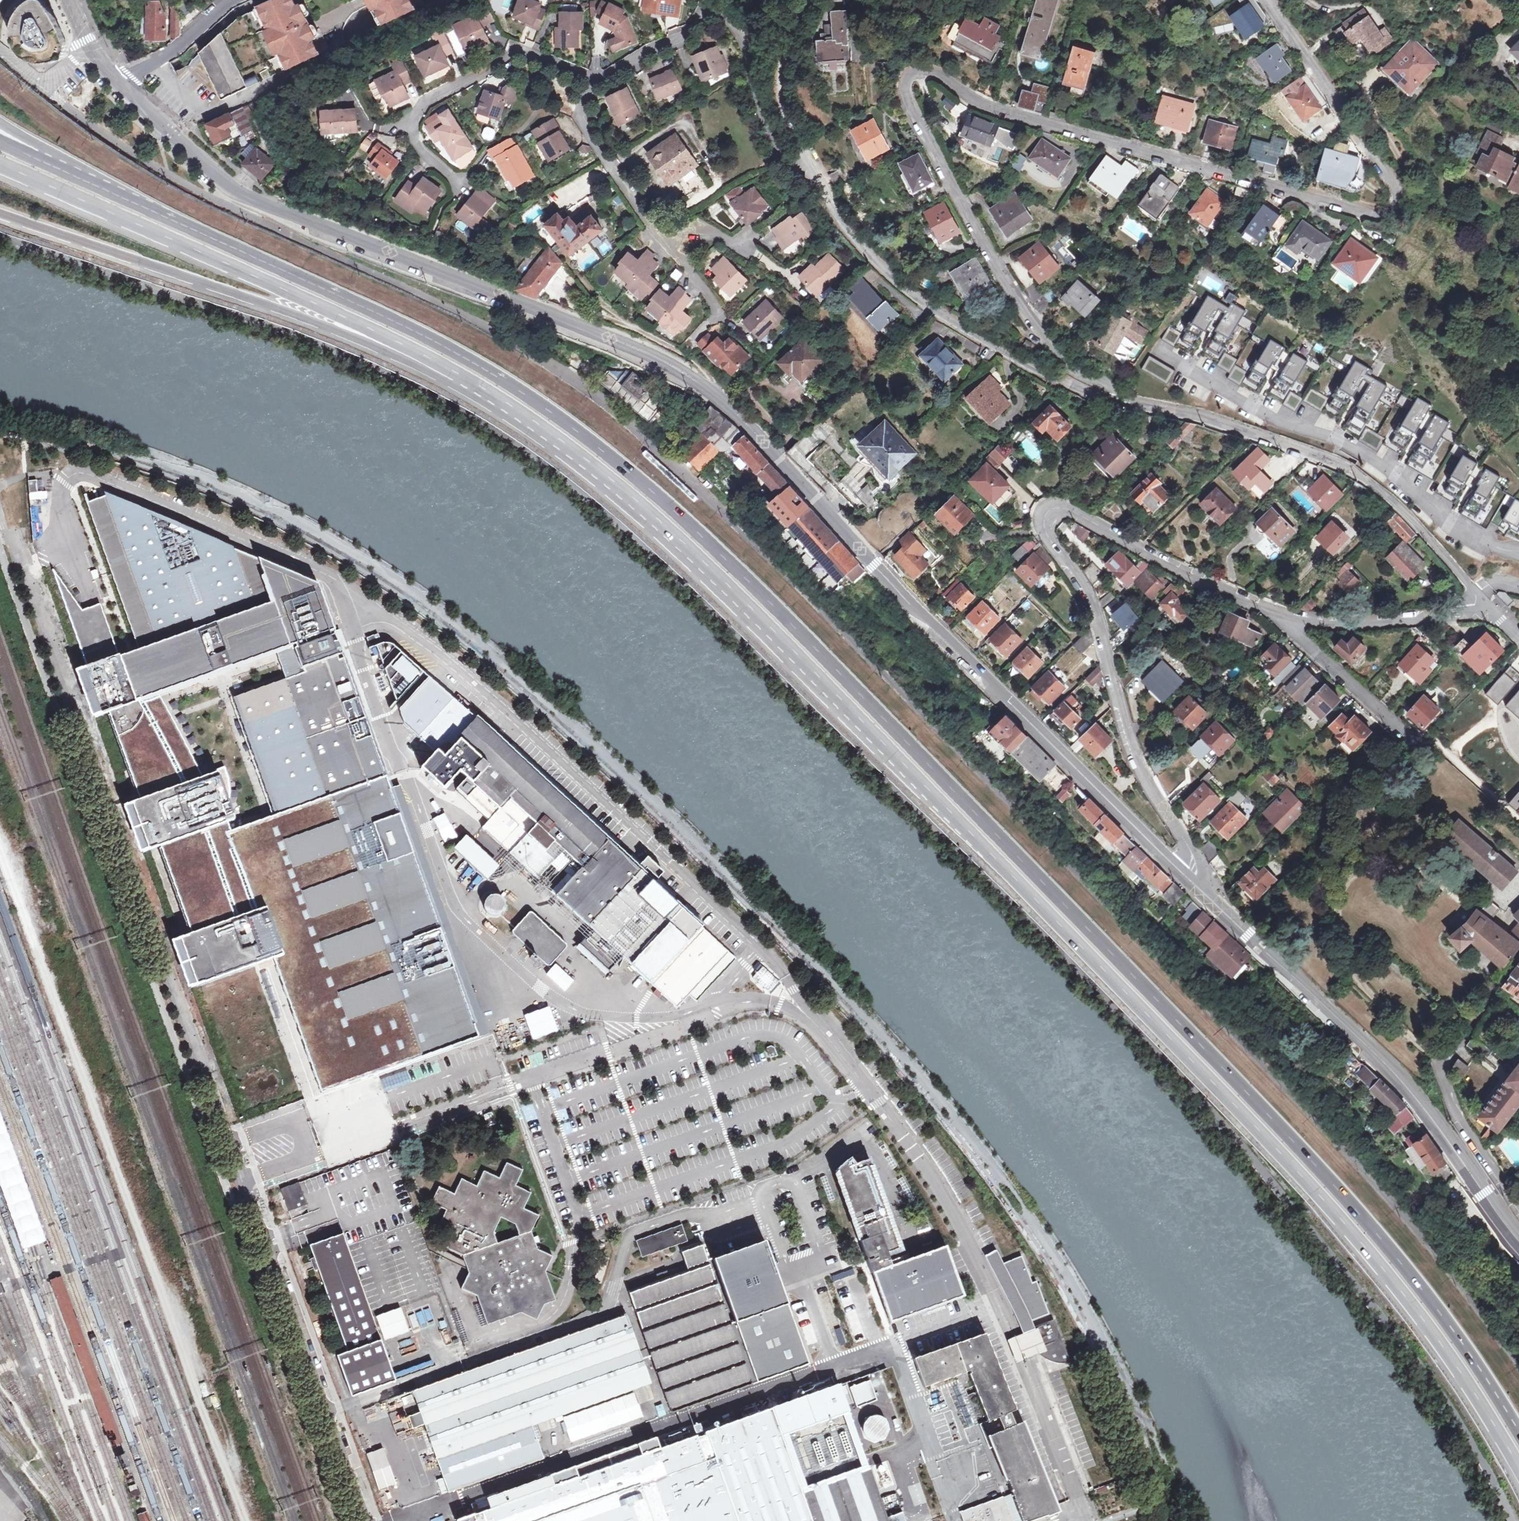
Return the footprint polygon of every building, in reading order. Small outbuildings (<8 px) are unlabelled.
[(32,1),(31,3),(27,6),(25,7),(21,12),(17,18),(15,25),(14,32),(15,44),(15,45),(17,50),(21,56),(27,60),(28,61),(35,63),(42,64),(49,64),(56,62),(60,60),(66,56),(68,49),(68,47),(66,43),(60,28),(59,26),(58,23),(55,19),(52,13),(48,7),(45,2),(43,1),(39,0),(37,0),(32,1)] [(180,23),(175,0),(169,3),(172,12),(171,12),(171,42),(181,34),(180,23)] [(184,0),(180,0),(178,2),(179,12),(183,17),(192,10),(184,0)] [(262,5),(266,12),(263,13),(273,34),(274,33),(281,46),(280,47),(286,61),(289,59),(292,66),(320,53),(313,39),(317,37),(313,30),(306,34),(303,28),(310,24),(300,3),(297,5),(294,0),(273,0),(262,5)] [(375,0),(374,1),(381,15),(383,13),(387,20),(414,7),(411,0),(376,0),(375,0)] [(528,21),(534,24),(533,27),(540,29),(547,11),(540,9),(541,4),(531,0),(521,0),(515,16),(528,21)] [(681,0),(647,0),(645,8),(667,12),(666,14),(678,17),(681,0)] [(1023,45),(1041,51),(1056,0),(1037,0),(1023,45)] [(1240,6),(1249,20),(1242,25),(1244,28),(1241,30),(1246,39),(1266,25),(1261,17),(1262,16),(1250,0),(1249,0),(1240,6)] [(605,14),(610,6),(604,2),(599,11),(605,14)] [(147,16),(147,34),(147,38),(165,38),(164,20),(159,4),(146,3),(147,16)] [(563,4),(562,13),(578,12),(578,4),(563,4)] [(627,18),(622,16),(625,11),(611,4),(610,6),(605,14),(601,23),(614,30),(615,29),(618,31),(617,33),(618,38),(610,41),(614,51),(622,48),(637,42),(627,18)] [(488,22),(494,19),(488,6),(482,9),(488,22)] [(1249,20),(1240,6),(1232,11),(1242,25),(1249,20)] [(466,49),(477,43),(487,38),(481,26),(488,22),(482,9),(465,18),(466,21),(456,26),(466,49)] [(845,49),(850,49),(847,9),(832,10),(833,37),(816,39),(817,50),(823,50),(824,59),(846,58),(845,49)] [(1387,38),(1367,9),(1348,23),(1353,31),(1350,33),(1356,42),(1369,33),(1377,45),(1387,38)] [(583,12),(578,12),(562,13),(562,28),(558,28),(558,46),(579,47),(579,28),(583,29),(583,12)] [(977,21),(964,14),(952,38),(990,58),(1002,36),(993,30),(996,23),(981,14),(977,21)] [(147,16),(139,15),(139,34),(147,34),(147,16)] [(182,22),(185,27),(190,23),(186,18),(182,22)] [(303,28),(306,34),(313,30),(310,24),(303,28)] [(262,81),(236,28),(201,54),(222,96),(224,99),(262,81)] [(427,77),(437,72),(450,66),(445,56),(454,51),(446,34),(437,38),(440,46),(418,57),(427,77)] [(323,51),(317,37),(313,39),(320,53),(323,51)] [(487,38),(477,43),(480,50),(490,45),(487,38)] [(1438,62),(1417,40),(1391,67),(1412,88),(1438,62)] [(1084,85),(1094,48),(1076,42),(1067,79),(1084,85)] [(1279,42),(1268,51),(1274,61),(1267,66),(1277,82),(1297,68),(1279,42)] [(694,56),(698,66),(701,64),(707,79),(724,72),(716,48),(694,56)] [(403,59),(399,51),(391,57),(392,64),(403,59)] [(1260,56),(1267,66),(1274,61),(1268,51),(1260,56)] [(376,80),(383,95),(385,94),(389,102),(391,106),(409,97),(404,86),(403,83),(412,79),(403,59),(392,64),(395,71),(376,80)] [(703,80),(707,79),(701,64),(698,66),(703,80)] [(453,71),(450,66),(437,72),(440,77),(453,71)] [(658,99),(681,90),(673,69),(665,72),(666,74),(651,80),(658,99)] [(306,84),(303,78),(292,83),(295,90),(306,84)] [(383,95),(376,80),(369,83),(376,98),(383,95)] [(490,114),(489,117),(498,120),(504,101),(505,99),(513,101),(515,93),(508,84),(503,87),(500,96),(497,95),(484,91),(478,111),(490,114)] [(1307,120),(1318,113),(1313,105),(1318,101),(1308,86),(1291,98),(1307,120)] [(1046,93),(1025,87),(1021,102),(1042,108),(1046,93)] [(627,88),(608,97),(612,107),(619,124),(639,115),(627,88)] [(941,103),(951,109),(956,101),(946,95),(941,103)] [(1188,126),(1193,107),(1165,98),(1159,118),(1188,126)] [(1058,99),(1054,114),(1068,118),(1072,104),(1058,99)] [(1323,109),(1318,101),(1313,105),(1318,113),(1323,109)] [(247,105),(240,109),(254,135),(260,131),(247,105)] [(254,135),(240,109),(228,114),(234,124),(240,134),(246,145),(257,139),(254,135)] [(324,132),(325,132),(336,131),(358,130),(357,110),(322,111),(324,132)] [(490,114),(478,111),(476,117),(478,120),(487,123),(489,117),(490,114)] [(991,143),(998,125),(971,113),(964,131),(991,143)] [(234,124),(228,114),(208,124),(218,145),(229,140),(224,129),(234,124)] [(471,145),(454,120),(446,125),(444,122),(442,118),(427,127),(432,135),(439,131),(449,145),(446,146),(454,160),(455,159),(466,152),(465,149),(471,145)] [(889,145),(875,119),(857,128),(871,155),(889,145)] [(559,133),(561,132),(555,120),(534,131),(550,160),(568,150),(565,143),(559,133)] [(1232,147),(1237,129),(1213,122),(1208,140),(1232,147)] [(240,134),(234,124),(224,129),(229,140),(240,134)] [(493,131),(487,128),(484,129),(482,136),(483,138),(489,140),(492,139),(494,133),(493,131)] [(336,131),(325,132),(326,142),(337,142),(336,131)] [(439,131),(432,135),(436,141),(440,138),(446,146),(449,145),(439,131)] [(1499,177),(1514,185),(1511,189),(1518,192),(1518,165),(1517,164),(1518,160),(1501,151),(1507,140),(1492,133),(1482,154),(1486,157),(1481,168),(1492,174),(1495,170),(1501,173),(1499,177)] [(1072,156),(1045,136),(1033,155),(1060,175),(1072,156)] [(365,152),(373,142),(366,137),(358,147),(365,152)] [(1289,152),(1291,143),(1285,141),(1286,139),(1278,137),(1276,145),(1259,141),(1254,159),(1270,164),(1268,172),(1276,174),(1283,151),(1289,152)] [(668,184),(694,166),(674,138),(649,155),(668,184)] [(536,175),(518,146),(516,148),(510,139),(489,151),(489,152),(494,161),(496,160),(499,158),(512,179),(517,187),(536,175)] [(370,169),(385,180),(396,165),(388,158),(383,155),(385,152),(376,145),(367,157),(374,162),(369,168),(370,169)] [(593,151),(590,146),(584,145),(580,151),(582,154),(588,154),(593,151)] [(273,162),(256,148),(244,164),(262,178),(273,162)] [(476,153),(473,148),(466,152),(455,159),(460,168),(463,168),(469,165),(469,162),(473,159),(476,153)] [(1340,178),(1353,181),(1358,162),(1359,157),(1328,149),(1321,175),(1340,181),(1340,178)] [(934,179),(921,152),(903,161),(921,196),(932,191),(928,182),(934,179)] [(1019,154),(1015,161),(1023,165),(1026,157),(1019,154)] [(1096,176),(1112,188),(1116,183),(1123,189),(1135,172),(1136,173),(1140,167),(1130,160),(1126,166),(1110,155),(1096,176)] [(508,181),(512,179),(499,158),(496,160),(508,181)] [(1340,181),(1321,175),(1320,178),(1357,188),(1369,177),(1359,174),(1362,163),(1358,162),(1353,181),(1340,178),(1340,181)] [(1368,164),(1362,163),(1359,174),(1369,177),(1371,169),(1368,164)] [(385,180),(370,169),(366,175),(381,186),(385,180)] [(1185,186),(1165,173),(1145,201),(1163,215),(1185,186)] [(424,179),(417,189),(415,192),(407,187),(397,201),(412,212),(416,207),(420,202),(429,209),(441,192),(424,179)] [(415,192),(417,189),(410,183),(407,187),(415,192)] [(1120,193),(1123,189),(1116,183),(1112,188),(1120,193)] [(762,185),(756,189),(766,203),(772,199),(762,185)] [(1239,194),(1252,198),(1257,191),(1241,186),(1239,194)] [(482,188),(470,202),(461,213),(459,215),(473,228),(497,201),(482,188)] [(754,188),(747,193),(746,193),(741,196),(739,195),(731,201),(733,203),(726,208),(736,221),(743,216),(748,222),(761,213),(759,211),(767,205),(766,203),(756,189),(754,188)] [(1229,203),(1210,189),(1194,213),(1216,228),(1225,214),(1223,212),(1229,203)] [(1004,211),(1017,229),(1035,217),(1018,192),(995,207),(999,214),(1004,211)] [(603,202),(597,194),(587,200),(590,204),(595,202),(598,206),(603,202)] [(459,212),(461,213),(470,202),(468,201),(459,212)] [(930,216),(942,239),(961,229),(945,201),(928,210),(931,215),(930,216)] [(1271,201),(1250,230),(1267,241),(1277,226),(1284,230),(1293,216),(1271,201)] [(420,202),(416,207),(425,214),(429,209),(420,202)] [(571,254),(603,230),(587,209),(572,220),(565,211),(546,224),(571,254)] [(1012,232),(1017,229),(1004,211),(999,214),(1012,232)] [(779,236),(787,245),(803,232),(806,236),(816,229),(802,212),(792,218),(790,215),(783,220),(774,228),(779,236)] [(781,217),(783,220),(790,215),(788,212),(781,217)] [(455,229),(463,230),(465,223),(456,221),(455,229)] [(1322,238),(1305,226),(1291,246),(1302,254),(1306,248),(1322,260),(1334,242),(1324,235),(1322,238)] [(1262,248),(1267,241),(1250,230),(1245,237),(1262,248)] [(787,245),(779,236),(776,238),(783,247),(787,245)] [(596,248),(602,255),(612,247),(606,240),(596,248)] [(1062,263),(1043,240),(1026,254),(1046,276),(1062,263)] [(1351,268),(1365,277),(1378,258),(1365,249),(1364,250),(1352,242),(1337,263),(1349,272),(1351,268)] [(561,264),(548,248),(527,280),(519,291),(537,298),(561,264)] [(653,258),(656,256),(649,250),(640,261),(631,252),(622,262),(624,263),(618,270),(632,283),(653,258)] [(800,277),(807,285),(815,293),(827,282),(829,284),(844,269),(829,254),(816,267),(813,264),(800,277)] [(969,260),(965,254),(950,261),(960,280),(961,279),(974,301),(993,289),(981,268),(983,267),(976,256),(969,260)] [(725,283),(734,292),(747,280),(724,257),(713,268),(719,274),(715,278),(722,286),(725,283)] [(660,264),(653,258),(632,283),(629,286),(644,298),(650,291),(652,292),(660,283),(650,275),(660,264)] [(1362,281),(1365,277),(1351,268),(1349,272),(1362,281)] [(889,302),(864,274),(853,284),(858,290),(852,295),(887,333),(898,324),(893,318),(900,312),(891,301),(889,302)] [(1099,297),(1079,280),(1066,295),(1085,312),(1099,297)] [(815,299),(829,284),(827,282),(815,293),(807,285),(804,288),(815,299)] [(725,283),(722,286),(731,295),(734,292),(725,283)] [(1026,290),(1035,301),(1045,294),(1036,283),(1026,290)] [(647,307),(661,319),(684,294),(685,292),(679,287),(669,297),(660,289),(652,298),(654,300),(647,307)] [(1059,296),(1052,288),(1047,292),(1054,300),(1059,296)] [(1042,312),(1054,300),(1047,292),(1045,294),(1035,301),(1033,303),(1042,312)] [(1230,299),(1235,302),(1236,301),(1239,296),(1233,292),(1228,300),(1229,300),(1230,299)] [(690,300),(684,294),(661,319),(660,320),(674,333),(680,326),(682,327),(690,318),(681,310),(690,300)] [(1192,325),(1184,340),(1198,348),(1204,338),(1202,337),(1207,329),(1217,335),(1215,338),(1213,337),(1207,347),(1221,356),(1227,347),(1229,348),(1244,326),(1255,333),(1261,324),(1246,315),(1250,309),(1236,301),(1235,302),(1232,307),(1211,295),(1197,318),(1195,316),(1190,324),(1192,325)] [(745,321),(753,329),(759,336),(766,328),(770,331),(784,318),(768,301),(745,321)] [(1117,350),(1128,329),(1134,318),(1119,310),(1107,332),(1103,330),(1097,340),(1117,350)] [(948,325),(935,317),(930,325),(943,333),(948,325)] [(1151,327),(1134,318),(1128,329),(1144,339),(1151,327)] [(1185,333),(1172,325),(1163,339),(1177,346),(1185,333)] [(762,339),(770,331),(766,328),(759,336),(762,339)] [(736,361),(739,364),(749,354),(738,342),(736,344),(730,337),(728,336),(722,342),(719,345),(713,339),(707,333),(697,342),(717,363),(720,361),(728,369),(736,361)] [(1271,344),(1255,334),(1252,339),(1267,348),(1263,356),(1261,355),(1256,363),(1258,364),(1249,379),(1264,387),(1270,377),(1268,376),(1273,367),(1283,373),(1281,377),(1279,376),(1273,386),(1287,395),(1296,380),(1298,381),(1306,367),(1341,388),(1331,405),(1345,414),(1351,403),(1349,402),(1351,398),(1362,405),(1357,414),(1354,413),(1349,423),(1363,431),(1372,416),(1373,418),(1379,409),(1376,408),(1380,401),(1394,410),(1398,404),(1400,400),(1386,392),(1389,386),(1369,374),(1372,369),(1358,360),(1352,369),(1331,356),(1326,365),(1310,355),(1307,360),(1296,353),(1295,353),(1287,348),(1274,340),(1271,344)] [(1034,341),(1024,335),(1019,344),(1029,350),(1034,341)] [(717,336),(713,339),(719,345),(722,342),(717,336)] [(947,378),(964,362),(941,337),(923,353),(947,378)] [(824,359),(806,339),(781,364),(806,391),(825,372),(818,365),(824,359)] [(1240,359),(1227,351),(1219,365),(1232,373),(1230,378),(1243,385),(1251,372),(1237,364),(1240,359)] [(1178,370),(1152,355),(1144,368),(1169,383),(1178,370)] [(731,373),(739,364),(736,361),(728,369),(731,373)] [(624,386),(635,373),(632,371),(611,370),(608,374),(624,386)] [(640,399),(650,387),(635,373),(624,386),(640,399)] [(996,385),(1000,381),(994,374),(973,392),(985,405),(983,407),(993,418),(1011,401),(1000,389),(996,385)] [(650,387),(640,399),(657,412),(663,404),(655,391),(650,387)] [(1273,387),(1270,393),(1282,400),(1285,394),(1273,387)] [(1306,398),(1304,400),(1324,412),(1332,398),(1313,387),(1306,398)] [(1306,398),(1293,390),(1284,404),(1298,412),(1304,400),(1306,398)] [(1388,438),(1385,444),(1404,455),(1407,450),(1407,451),(1413,441),(1411,439),(1413,435),(1424,442),(1419,451),(1416,449),(1410,459),(1411,460),(1408,464),(1441,484),(1436,492),(1458,504),(1461,500),(1461,499),(1467,490),(1465,488),(1467,484),(1478,490),(1472,499),(1470,498),(1462,513),(1489,529),(1493,522),(1509,495),(1509,494),(1505,492),(1507,488),(1499,483),(1502,477),(1487,469),(1480,480),(1472,475),(1479,464),(1468,456),(1471,452),(1457,444),(1461,436),(1448,428),(1451,423),(1437,415),(1427,431),(1421,427),(1434,406),(1419,397),(1417,402),(1403,394),(1400,400),(1398,404),(1411,412),(1406,421),(1404,419),(1399,428),(1395,426),(1388,438)] [(1073,424),(1052,404),(1036,420),(1031,425),(1040,434),(1045,429),(1057,441),(1073,424)] [(737,444),(746,436),(737,426),(711,405),(697,425),(706,433),(685,454),(690,458),(702,471),(725,448),(730,451),(737,444)] [(1121,420),(1116,415),(1112,419),(1117,425),(1121,420)] [(863,444),(882,463),(891,455),(902,467),(917,452),(886,421),(863,444)] [(1182,438),(1191,429),(1196,423),(1187,421),(1168,439),(1175,445),(1182,438)] [(1388,438),(1368,426),(1360,440),(1380,452),(1385,444),(1388,438)] [(1193,431),(1191,429),(1182,438),(1189,441),(1193,431)] [(1134,455),(1113,433),(1094,453),(1115,474),(1134,455)] [(737,444),(763,473),(772,465),(746,436),(737,444)] [(1263,452),(1269,447),(1253,441),(1248,447),(1263,452)] [(1011,453),(1001,443),(996,447),(1007,457),(1011,453)] [(996,447),(989,454),(999,464),(1007,457),(996,447)] [(893,475),(902,467),(891,455),(882,463),(893,475)] [(782,494),(791,486),(772,465),(763,473),(782,493),(782,494)] [(1009,486),(987,465),(974,478),(982,486),(978,489),(993,503),(1009,486)] [(1161,483),(1152,474),(1134,493),(1135,494),(1136,497),(1137,499),(1141,501),(1149,509),(1139,520),(1146,528),(1157,516),(1153,512),(1162,503),(1165,503),(1167,501),(1167,498),(1169,496),(1159,486),(1161,483)] [(1344,493),(1326,474),(1310,489),(1329,508),(1344,493)] [(982,486),(974,478),(970,481),(978,489),(982,486)] [(1073,483),(1065,481),(1061,495),(1070,499),(1073,483)] [(1364,484),(1359,481),(1354,486),(1362,492),(1367,486),(1364,484)] [(792,526),(811,509),(791,486),(782,494),(782,493),(779,496),(771,503),(792,526)] [(120,658),(135,702),(159,694),(278,651),(288,679),(284,680),(284,681),(234,698),(276,815),(386,776),(344,659),(339,660),(337,656),(343,654),(338,642),(333,644),(329,633),(334,631),(318,585),(258,560),(233,550),(149,514),(133,507),(108,496),(88,503),(83,487),(81,487),(139,651),(120,658)] [(1203,504),(1206,506),(1221,521),(1224,523),(1239,508),(1218,488),(1203,504)] [(28,493),(33,544),(39,537),(48,526),(53,491),(28,493)] [(1509,495),(1493,522),(1502,526),(1506,519),(1514,524),(1512,527),(1518,532),(1518,501),(1509,495)] [(916,501),(915,500),(914,499),(913,499),(912,498),(911,497),(910,497),(909,496),(907,496),(905,496),(902,496),(900,497),(899,498),(897,498),(896,500),(894,502),(894,503),(893,506),(892,508),(893,511),(893,513),(894,516),(896,518),(898,519),(900,520),(902,521),(904,521),(907,521),(909,521),(911,520),(912,519),(914,518),(915,517),(916,516),(917,514),(918,511),(918,510),(918,509),(918,507),(918,506),(917,504),(917,503),(916,501)] [(938,515),(945,523),(949,520),(959,530),(973,517),(955,498),(938,515)] [(993,503),(985,507),(992,523),(1001,519),(993,503)] [(1218,524),(1221,521),(1206,506),(1203,509),(1218,524)] [(834,573),(841,581),(849,574),(860,563),(811,509),(792,526),(820,558),(812,565),(825,580),(834,573)] [(1295,531),(1273,509),(1259,522),(1258,525),(1257,527),(1257,529),(1259,531),(1261,533),(1263,534),(1265,534),(1279,547),(1295,531)] [(1403,518),(1397,512),(1389,521),(1403,536),(1404,535),(1410,540),(1417,534),(1403,518)] [(875,533),(876,536),(877,537),(879,538),(881,540),(884,540),(886,541),(889,540),(891,540),(894,538),(895,538),(896,536),(897,535),(898,534),(898,533),(899,531),(899,529),(899,527),(899,526),(899,525),(898,524),(898,523),(897,521),(896,519),(894,518),(892,516),(889,516),(887,515),(884,516),(882,516),(880,517),(878,518),(877,519),(876,521),(875,522),(875,524),(874,526),(874,529),(874,531),(875,532),(875,533)] [(955,534),(959,530),(949,520),(945,523),(955,534)] [(1347,537),(1331,521),(1317,536),(1333,551),(1347,537)] [(1095,533),(1083,527),(1077,533),(1086,542),(1095,533)] [(925,550),(910,536),(902,544),(905,548),(896,557),(916,577),(928,565),(919,555),(925,550)] [(1414,554),(1408,548),(1404,543),(1388,558),(1407,577),(1419,565),(1413,560),(1415,558),(1413,555),(1414,554)] [(1021,561),(1030,552),(1023,545),(1014,554),(1021,561)] [(1036,582),(1048,570),(1051,567),(1049,565),(1054,560),(1041,548),(1037,552),(1036,553),(1019,570),(1033,585),(1036,582)] [(1108,565),(1124,582),(1130,576),(1133,578),(1148,564),(1143,561),(1135,569),(1121,553),(1108,565)] [(1425,566),(1414,554),(1413,555),(1415,558),(1413,560),(1419,565),(1407,577),(1410,581),(1425,566)] [(1349,571),(1355,564),(1352,560),(1337,575),(1352,591),(1360,583),(1358,581),(1360,579),(1358,577),(1357,579),(1349,571)] [(1090,582),(1093,586),(1105,574),(1094,562),(1083,571),(1090,582)] [(860,563),(849,574),(849,575),(856,582),(867,571),(860,563)] [(55,570),(52,570),(88,667),(78,671),(95,718),(109,713),(141,801),(127,806),(144,853),(161,847),(193,935),(176,941),(193,988),(254,965),(275,958),(283,955),(266,908),(258,911),(227,833),(232,831),(228,822),(234,821),(232,815),(239,812),(236,803),(226,806),(224,800),(230,799),(230,790),(228,776),(224,766),(214,770),(216,774),(203,778),(159,694),(135,702),(120,658),(100,604),(82,611),(55,570)] [(1053,574),(1048,570),(1036,582),(1041,587),(1053,574)] [(1146,570),(1135,581),(1152,598),(1168,581),(1166,579),(1165,581),(1159,575),(1155,580),(1146,570)] [(1020,579),(1012,571),(1007,575),(1015,584),(1020,579)] [(1127,589),(1135,581),(1133,578),(1130,576),(1124,582),(1122,584),(1127,589)] [(963,584),(952,596),(958,602),(956,605),(961,610),(976,596),(963,584)] [(1169,597),(1177,588),(1173,584),(1165,592),(1169,597)] [(1187,593),(1180,586),(1177,588),(1169,597),(1162,604),(1174,617),(1172,619),(1177,625),(1189,612),(1179,601),(1187,593)] [(1099,602),(1102,610),(1116,600),(1110,592),(1099,602)] [(1507,604),(1510,607),(1515,602),(1507,593),(1501,592),(1498,595),(1496,593),(1497,595),(1507,604)] [(1507,604),(1497,595),(1495,596),(1505,606),(1507,604)] [(958,602),(952,596),(949,599),(956,605),(958,602)] [(1363,615),(1371,606),(1365,600),(1353,612),(1363,615)] [(970,617),(981,629),(986,633),(1000,619),(984,603),(970,617)] [(1159,607),(1172,619),(1174,617),(1162,604),(1159,607)] [(1137,619),(1126,605),(1114,614),(1125,629),(1137,619)] [(1228,615),(1222,630),(1244,640),(1243,642),(1255,648),(1260,636),(1245,630),(1248,624),(1228,615)] [(981,629),(970,617),(967,620),(978,632),(981,629)] [(992,639),(994,641),(1002,649),(1008,655),(1023,641),(1007,624),(992,639)] [(1083,653),(1094,641),(1092,634),(1091,628),(1074,645),(1083,653)] [(1252,653),(1255,648),(1243,642),(1244,640),(1222,630),(1221,633),(1223,636),(1237,643),(1236,646),(1252,653)] [(1120,633),(1111,641),(1114,650),(1125,639),(1120,633)] [(1504,650),(1487,633),(1464,655),(1481,672),(1504,650)] [(368,645),(378,645),(378,636),(367,637),(368,645)] [(1353,662),(1366,647),(1357,639),(1350,646),(1343,640),(1337,647),(1353,662)] [(1002,649),(994,641),(991,643),(999,652),(1002,649)] [(1291,660),(1274,644),(1261,657),(1268,663),(1266,665),(1276,675),(1291,660)] [(1054,663),(1067,677),(1086,658),(1073,645),(1054,663)] [(1416,679),(1427,667),(1434,660),(1418,645),(1398,668),(1414,682),(1416,679)] [(1015,662),(1024,671),(1029,677),(1043,663),(1028,649),(1015,662)] [(423,673),(401,653),(385,670),(396,702),(423,673)] [(1136,659),(1133,662),(1142,671),(1144,668),(1136,659)] [(1024,671),(1015,662),(1012,665),(1021,674),(1024,671)] [(1142,671),(1133,662),(1128,667),(1130,668),(1137,676),(1142,671)] [(1164,699),(1183,680),(1164,662),(1158,668),(1156,665),(1146,675),(1148,677),(1145,681),(1164,699)] [(1291,675),(1298,667),(1293,663),(1285,672),(1289,676),(1291,675)] [(1101,664),(1085,679),(1092,686),(1103,675),(1101,664)] [(1298,667),(1291,675),(1282,682),(1285,687),(1302,706),(1326,687),(1302,664),(1298,667)] [(1431,670),(1427,667),(1416,679),(1420,683),(1431,670)] [(1486,694),(1498,705),(1506,695),(1511,699),(1506,706),(1518,718),(1518,675),(1510,667),(1486,694)] [(1124,690),(1137,676),(1130,668),(1121,677),(1124,690)] [(1035,689),(1042,697),(1049,703),(1065,687),(1051,673),(1035,689)] [(452,749),(477,721),(428,679),(398,710),(403,726),(434,754),(440,748),(447,745),(452,749)] [(1342,701),(1326,687),(1302,706),(1309,709),(1325,718),(1342,701)] [(1042,697),(1035,689),(1031,693),(1039,701),(1042,697)] [(1054,710),(1066,722),(1072,728),(1081,720),(1075,714),(1082,707),(1070,694),(1054,710)] [(1191,696),(1177,711),(1195,728),(1208,715),(1207,714),(1211,710),(1207,706),(1206,707),(1205,706),(1207,704),(1198,695),(1194,699),(1191,696)] [(1440,711),(1424,697),(1408,714),(1424,728),(1440,711)] [(736,959),(534,772),(543,762),(487,710),(477,721),(452,749),(447,745),(440,748),(434,754),(421,769),(443,790),(459,773),(472,784),(463,782),(452,791),(463,800),(468,795),(493,818),(483,828),(537,880),(563,851),(582,868),(556,896),(592,930),(622,957),(662,994),(658,999),(665,1006),(669,1001),(676,1008),(689,995),(696,1002),(736,959)] [(1063,724),(1066,722),(1054,710),(1051,712),(1063,724)] [(1371,732),(1349,710),(1331,728),(1340,736),(1336,739),(1350,753),(1371,732)] [(1195,728),(1177,711),(1173,715),(1191,732),(1195,728)] [(1019,729),(1011,720),(998,733),(1007,742),(1019,729)] [(1205,739),(1221,755),(1222,756),(1240,738),(1223,720),(1204,738),(1205,739)] [(1112,739),(1096,722),(1071,748),(1075,751),(1083,743),(1086,746),(1096,755),(1112,739)] [(1279,732),(1273,726),(1268,732),(1274,738),(1279,732)] [(1015,750),(1028,737),(1019,729),(1007,742),(1015,750)] [(1015,750),(1016,751),(1016,752),(1016,753),(1030,739),(1028,737),(1015,750)] [(1044,781),(1058,767),(1030,739),(1016,753),(1044,781)] [(1221,755),(1205,739),(1195,749),(1211,766),(1219,758),(1218,757),(1221,755)] [(1078,754),(1086,746),(1083,743),(1075,751),(1078,754)] [(1156,774),(1165,766),(1166,765),(1159,757),(1151,765),(1156,774)] [(1172,774),(1165,766),(1156,774),(1155,776),(1161,785),(1172,774)] [(1200,820),(1221,800),(1211,790),(1215,786),(1209,780),(1214,776),(1210,772),(1202,780),(1205,784),(1185,804),(1188,808),(1180,816),(1185,823),(1190,818),(1192,820),(1196,816),(1200,820)] [(1271,785),(1277,781),(1271,772),(1264,777),(1271,785)] [(1059,775),(1052,785),(1057,790),(1065,780),(1059,775)] [(232,831),(227,833),(258,911),(266,908),(283,955),(275,958),(321,1093),(379,1073),(488,1035),(399,786),(391,789),(386,776),(276,815),(232,831)] [(1225,797),(1215,786),(1211,790),(1221,800),(1225,797)] [(1083,810),(1092,801),(1080,789),(1077,792),(1086,801),(1081,808),(1083,810)] [(1240,791),(1228,800),(1232,804),(1238,810),(1249,800),(1240,791)] [(1307,809),(1291,793),(1271,814),(1280,823),(1277,826),(1284,832),(1307,809)] [(1510,806),(1518,814),(1518,799),(1517,797),(1510,806)] [(1102,811),(1092,801),(1083,810),(1094,821),(1103,812),(1102,811)] [(1238,810),(1232,804),(1214,821),(1230,838),(1248,821),(1238,810)] [(1094,821),(1098,826),(1107,816),(1103,812),(1094,821)] [(1130,857),(1139,848),(1132,841),(1107,816),(1098,826),(1130,857)] [(1445,838),(1463,853),(1478,837),(1460,821),(1445,838)] [(452,850),(487,882),(503,873),(496,866),(465,837),(452,850)] [(1478,837),(1463,853),(1505,891),(1518,875),(1518,874),(1478,837)] [(1211,838),(1202,847),(1211,861),(1222,851),(1211,838)] [(1145,873),(1164,890),(1168,894),(1177,883),(1139,848),(1130,857),(1126,862),(1142,877),(1145,873)] [(1259,875),(1254,869),(1239,883),(1258,902),(1277,883),(1265,870),(1259,875)] [(1145,873),(1142,877),(1160,894),(1164,890),(1145,873)] [(1177,907),(1188,894),(1177,883),(1168,894),(1166,896),(1177,907)] [(1191,913),(1199,921),(1207,928),(1213,921),(1206,914),(1207,913),(1190,896),(1182,905),(1191,913)] [(501,900),(496,897),(492,897),(488,898),(484,900),(483,903),(483,907),(485,911),(487,914),(493,917),(496,916),(501,913),(503,909),(503,905),(501,900)] [(1509,935),(1492,917),(1503,906),(1494,897),(1450,938),(1462,951),(1473,940),(1503,970),(1518,950),(1518,925),(1509,935)] [(1160,927),(1167,918),(1160,911),(1152,919),(1160,927)] [(1199,921),(1191,913),(1186,918),(1194,926),(1199,921)] [(529,916),(528,916),(511,934),(511,935),(511,936),(511,937),(512,937),(533,956),(538,961),(546,968),(547,968),(548,968),(549,968),(566,950),(566,949),(566,948),(565,947),(532,916),(531,916),(530,916),(529,916)] [(1207,928),(1199,921),(1194,926),(1193,927),(1204,937),(1217,923),(1214,920),(1213,921),(1207,928)] [(592,930),(575,948),(604,975),(622,957),(592,930)] [(1229,936),(1211,955),(1234,977),(1252,959),(1229,936)] [(1234,977),(1211,955),(1206,960),(1229,982),(1234,977)] [(538,961),(533,956),(529,960),(530,961),(531,962),(532,963),(533,964),(534,964),(534,965),(538,961)] [(774,978),(762,968),(750,980),(762,991),(774,978)] [(1506,989),(1518,998),(1518,969),(1505,988),(1506,989)] [(1493,1055),(1474,1038),(1468,1045),(1475,1052),(1477,1049),(1489,1059),(1493,1055)] [(1466,1058),(1462,1055),(1455,1065),(1452,1073),(1464,1080),(1469,1069),(1463,1064),(1466,1058)] [(1481,1116),(1493,1127),(1485,1138),(1489,1145),(1518,1107),(1518,1070),(1481,1116)] [(1396,1117),(1406,1109),(1396,1098),(1373,1075),(1364,1084),(1396,1117)] [(1414,1120),(1406,1109),(1396,1117),(1386,1127),(1395,1137),(1414,1120)] [(23,1248),(34,1244),(46,1240),(0,1112),(0,1186),(23,1248)] [(1410,1149),(1409,1149),(1423,1169),(1429,1177),(1447,1164),(1422,1131),(1406,1143),(1410,1149)] [(1405,1153),(1410,1160),(1414,1166),(1419,1173),(1423,1169),(1409,1149),(1405,1153)] [(872,1279),(889,1327),(962,1301),(945,1251),(889,1270),(884,1257),(895,1253),(868,1172),(867,1165),(854,1170),(848,1163),(836,1176),(859,1241),(863,1240),(865,1245),(857,1248),(869,1278),(872,1279)] [(439,1187),(432,1204),(447,1211),(439,1226),(455,1234),(447,1249),(463,1256),(469,1274),(461,1289),(478,1297),(488,1326),(522,1313),(538,1320),(545,1305),(557,1301),(546,1272),(554,1256),(538,1250),(532,1231),(539,1216),(524,1209),(531,1193),(516,1186),(523,1171),(507,1164),(500,1179),(484,1171),(477,1186),(462,1179),(454,1194),(439,1187)] [(308,1205),(299,1182),(290,1185),(281,1188),(289,1211),(308,1205)] [(681,1227),(636,1242),(643,1260),(688,1243),(681,1227)] [(374,1318),(344,1232),(310,1245),(310,1246),(347,1352),(337,1355),(351,1397),(396,1381),(396,1379),(394,1373),(383,1342),(374,1318)] [(681,1251),(688,1270),(628,1291),(673,1413),(809,1364),(765,1242),(708,1262),(702,1244),(681,1251)] [(999,1253),(990,1257),(1024,1330),(1033,1326),(1031,1321),(1050,1314),(1038,1281),(1034,1283),(1024,1256),(1003,1263),(999,1253)] [(833,1281),(853,1274),(851,1269),(831,1275),(833,1281)] [(400,1309),(374,1318),(383,1342),(408,1332),(400,1309)] [(450,1493),(546,1458),(534,1426),(561,1416),(633,1390),(652,1384),(627,1315),(413,1391),(450,1493)] [(1043,1353),(1045,1355),(1047,1357),(1046,1359),(1048,1360),(1051,1361),(1053,1362),(1056,1363),(1059,1364),(1062,1364),(1066,1364),(1069,1364),(1072,1363),(1055,1320),(1036,1327),(1036,1329),(1030,1331),(1031,1335),(1033,1340),(1036,1346),(1038,1348),(1039,1350),(1041,1352),(1043,1353)] [(1018,1336),(1008,1340),(1017,1362),(1028,1359),(1043,1353),(1041,1352),(1039,1350),(1038,1348),(1036,1346),(1033,1340),(1031,1335),(1030,1331),(1018,1336)] [(1024,1422),(1021,1423),(1015,1425),(1010,1413),(1016,1411),(985,1332),(914,1360),(925,1388),(969,1370),(971,1374),(970,1374),(988,1422),(981,1424),(988,1437),(1011,1492),(1022,1520),(1036,1520),(1059,1512),(1045,1475),(1024,1422)] [(394,1373),(396,1379),(434,1365),(433,1360),(394,1373)] [(870,1380),(850,1387),(857,1407),(877,1401),(870,1380)] [(839,1386),(461,1520),(906,1520),(882,1454),(866,1460),(839,1386)] [(561,1416),(570,1443),(643,1417),(633,1390),(561,1416)] [(216,1392),(208,1392),(209,1405),(217,1404),(216,1392)] [(398,1408),(386,1415),(398,1435),(411,1428),(398,1408)] [(863,1425),(862,1429),(863,1433),(865,1437),(868,1440),(872,1441),(877,1441),(881,1440),(884,1438),(887,1434),(888,1430),(888,1426),(886,1422),(884,1418),(880,1416),(876,1415),(871,1416),(867,1418),(864,1421),(863,1425)] [(116,1456),(121,1469),(130,1466),(126,1453),(116,1456)] [(965,1520),(1011,1520),(1002,1496),(961,1511),(965,1520)] [(141,1520),(152,1520),(148,1510),(138,1513),(141,1520)]
